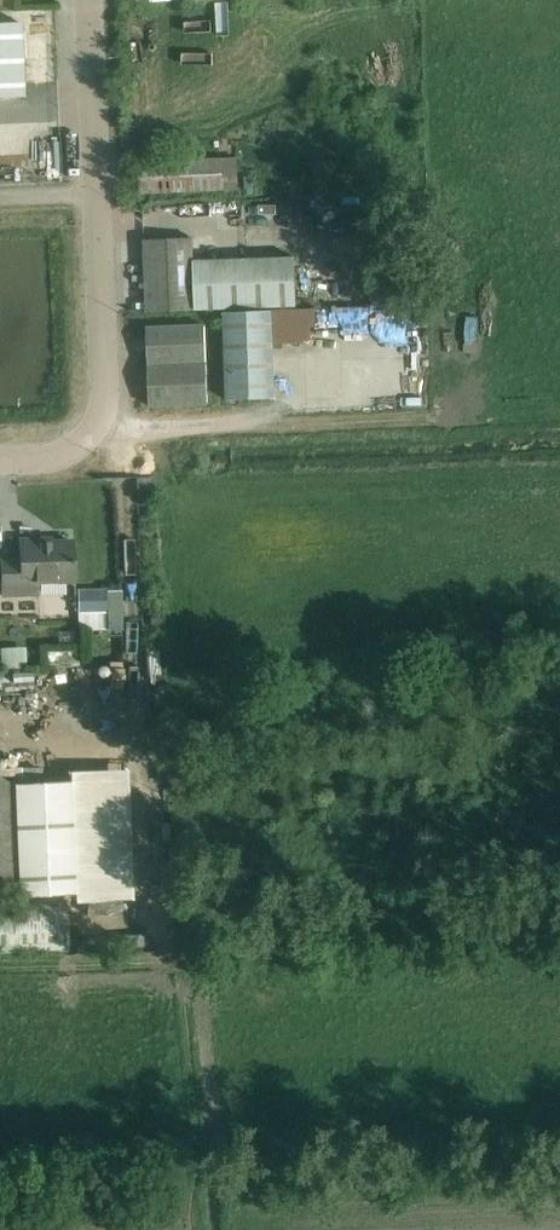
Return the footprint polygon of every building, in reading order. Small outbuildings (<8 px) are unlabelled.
[(23,98),(20,23),(0,24),(0,98),(23,98)] [(221,158),(138,162),(139,172),(140,193),(222,189),(237,188),(235,158),(221,158)] [(293,260),(194,263),(193,237),(143,239),(146,310),(196,308),(196,310),(295,306),(293,260)] [(273,310),(224,312),(227,400),(276,399),(275,350),(273,310)] [(149,406),(208,404),(206,325),(147,327),(149,406)] [(153,478),(138,479),(139,500),(154,500),(153,478)] [(38,581),(74,580),(73,541),(37,543),(36,539),(19,540),(20,560),(1,561),(2,596),(39,594),(38,581)] [(79,630),(108,630),(108,591),(78,592),(79,630)] [(153,628),(164,627),(162,613),(151,614),(153,628)] [(66,640),(36,638),(35,659),(65,661),(66,640)] [(13,683),(33,682),(33,673),(13,674),(13,683)] [(70,945),(68,893),(75,893),(75,897),(134,897),(131,771),(72,773),(72,783),(16,785),(15,780),(10,780),(2,774),(2,772),(0,771),(0,948),(70,945)]
